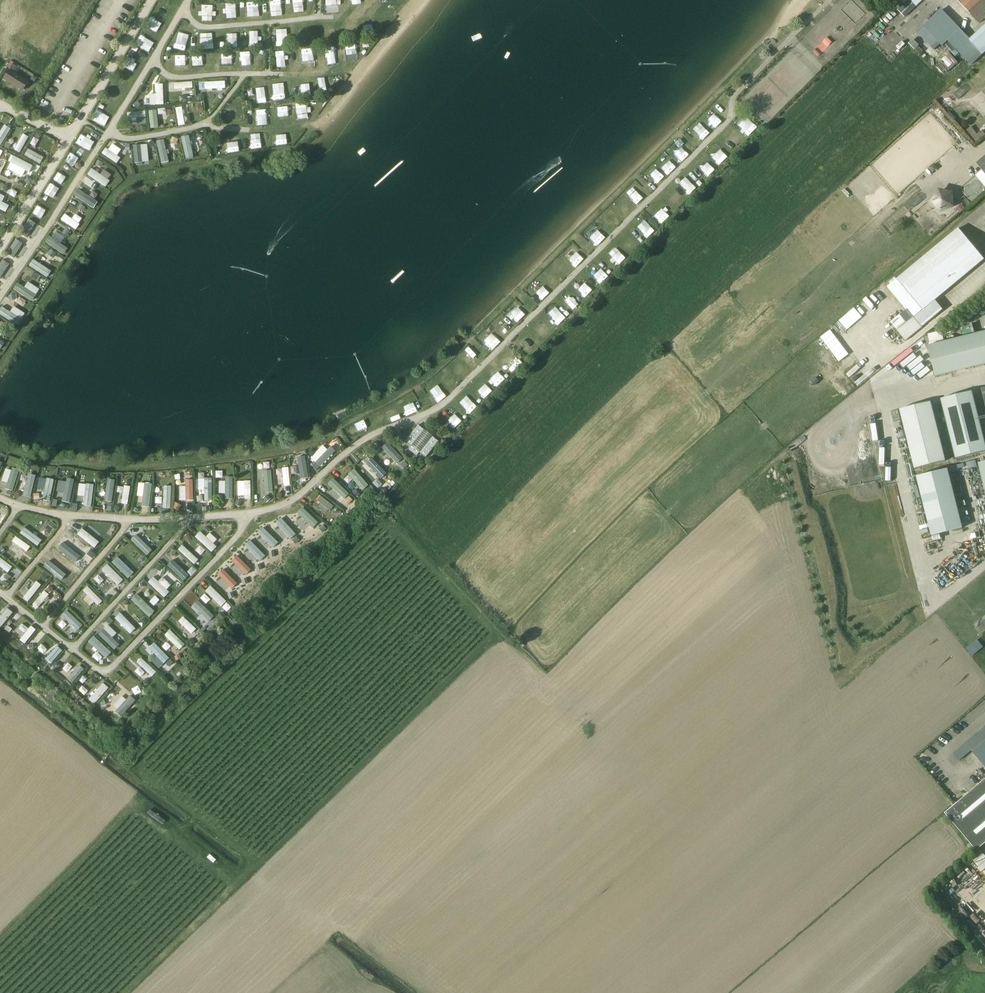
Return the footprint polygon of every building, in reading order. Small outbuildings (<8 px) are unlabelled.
[(33,0),(25,0),(20,10),(25,13),(33,0)] [(158,1),(170,8),(175,0),(159,0),(158,1)] [(281,11),(281,0),(269,1),(269,12),(281,11)] [(304,12),(304,0),(294,0),(294,12),(304,12)] [(894,7),(904,17),(916,6),(922,0),(901,0),(894,7)] [(980,24),(984,19),(984,0),(956,0),(980,24)] [(235,19),(235,3),(223,3),(223,20),(235,19)] [(202,20),(215,20),(215,4),(202,4),(202,20)] [(150,20),(159,24),(163,14),(154,10),(150,20)] [(970,38),(942,10),(924,27),(941,44),(943,46),(948,41),(971,65),(984,52),(984,25),(970,38)] [(377,19),(367,19),(368,29),(377,28),(377,19)] [(9,20),(7,30),(17,32),(19,21),(9,20)] [(346,33),(357,31),(355,21),(344,23),(346,33)] [(313,26),(302,27),(304,43),(316,41),(313,26)] [(941,44),(924,27),(918,33),(935,50),(941,44)] [(277,45),(287,45),(288,31),(278,30),(277,45)] [(199,32),(200,49),(212,49),(212,32),(199,32)] [(260,33),(247,33),(247,46),(260,46),(260,33)] [(186,50),(186,34),(174,34),(175,51),(186,50)] [(28,52),(30,44),(15,39),(12,47),(28,52)] [(914,40),(910,44),(914,49),(919,45),(914,40)] [(349,52),(354,54),(357,47),(351,45),(349,52)] [(331,47),(322,48),(323,58),(332,57),(331,47)] [(42,70),(47,57),(42,55),(37,68),(42,70)] [(17,58),(15,62),(25,68),(27,63),(17,58)] [(8,71),(4,78),(23,90),(27,83),(8,71)] [(225,80),(204,81),(204,89),(225,89),(225,80)] [(174,82),(174,91),(193,91),(193,81),(174,82)] [(148,104),(163,104),(163,83),(155,83),(155,93),(148,93),(148,104)] [(257,103),(266,102),(265,87),(256,87),(257,103)] [(946,107),(950,107),(953,104),(952,100),(949,97),(945,98),(943,101),(943,105),(946,107)] [(181,106),(174,107),(178,126),(185,124),(181,106)] [(230,121),(235,112),(226,107),(221,116),(230,121)] [(96,108),(93,117),(103,121),(106,113),(96,108)] [(129,125),(146,121),(143,109),(126,113),(129,125)] [(151,126),(158,126),(157,121),(163,120),(163,110),(150,110),(151,126)] [(741,128),(749,136),(756,128),(748,120),(741,128)] [(2,142),(9,128),(0,123),(0,141),(2,142)] [(982,130),(977,133),(972,126),(967,130),(976,143),(984,136),(984,133),(982,130)] [(82,151),(91,130),(84,127),(76,148),(82,151)] [(20,153),(28,135),(22,133),(14,150),(20,153)] [(9,145),(15,137),(10,134),(5,141),(9,145)] [(180,136),(185,159),(194,157),(188,134),(180,136)] [(732,136),(726,143),(733,150),(740,143),(732,136)] [(156,140),(161,163),(169,162),(164,139),(156,140)] [(109,142),(101,153),(116,164),(124,152),(109,142)] [(133,144),(133,162),(148,162),(147,144),(133,144)] [(678,162),(687,158),(683,147),(674,151),(678,162)] [(720,148),(712,156),(720,164),(728,155),(720,148)] [(27,149),(24,154),(41,164),(44,158),(27,149)] [(62,164),(72,170),(80,157),(70,152),(62,164)] [(976,163),(984,174),(984,155),(976,163)] [(13,156),(6,169),(25,179),(32,165),(13,156)] [(661,167),(668,174),(677,166),(670,158),(661,167)] [(708,176),(714,169),(707,162),(700,169),(708,176)] [(105,187),(113,175),(103,169),(100,173),(91,167),(86,174),(105,187)] [(64,184),(67,180),(58,173),(55,178),(64,184)] [(49,199),(60,186),(54,181),(43,193),(49,199)] [(940,191),(933,201),(941,210),(952,206),(951,194),(940,191)] [(5,212),(9,205),(1,201),(4,196),(0,193),(0,209),(5,212)] [(86,196),(83,201),(90,205),(93,200),(86,196)] [(655,214),(661,221),(670,213),(663,206),(655,214)] [(82,219),(75,213),(71,217),(64,212),(59,219),(74,229),(82,219)] [(611,215),(604,219),(608,227),(615,224),(611,215)] [(646,222),(637,230),(644,238),(653,230),(646,222)] [(898,279),(900,282),(890,291),(910,314),(920,306),(923,309),(915,316),(914,316),(897,330),(906,341),(944,309),(935,300),(984,259),(959,229),(898,279)] [(576,264),(584,256),(572,245),(564,254),(576,264)] [(32,258),(28,265),(47,277),(51,271),(32,258)] [(593,275),(600,283),(608,276),(601,268),(593,275)] [(12,290),(32,300),(39,288),(27,281),(24,286),(16,282),(12,290)] [(587,297),(594,289),(586,282),(578,290),(587,297)] [(540,288),(533,294),(538,301),(546,296),(540,288)] [(564,302),(573,311),(579,304),(571,296),(564,302)] [(9,311),(1,306),(0,307),(0,314),(17,325),(24,313),(13,305),(9,311)] [(519,305),(514,309),(519,316),(524,312),(519,305)] [(558,325),(566,316),(558,308),(550,317),(558,325)] [(934,332),(935,342),(945,341),(943,331),(934,332)] [(937,376),(984,364),(984,332),(930,345),(937,376)] [(482,342),(491,350),(500,342),(491,333),(482,342)] [(519,342),(530,353),(538,345),(527,334),(519,342)] [(464,360),(472,369),(481,361),(472,351),(464,360)] [(441,389),(434,394),(436,399),(444,394),(441,389)] [(973,391),(942,398),(956,458),(984,451),(984,443),(973,391)] [(470,411),(476,405),(467,396),(461,402),(470,411)] [(406,415),(417,412),(414,402),(403,406),(406,415)] [(901,410),(915,468),(944,461),(930,402),(901,410)] [(456,413),(447,421),(454,428),(462,420),(456,413)] [(363,419),(354,424),(358,432),(367,428),(363,419)] [(438,441),(417,425),(405,441),(411,446),(408,450),(416,456),(419,452),(425,457),(438,441)] [(324,442),(310,457),(320,467),(334,452),(324,442)] [(398,463),(403,459),(390,445),(386,450),(398,463)] [(361,447),(357,453),(364,458),(368,453),(361,447)] [(305,456),(297,456),(299,478),(307,478),(305,456)] [(381,479),(387,471),(370,458),(363,466),(381,479)] [(283,486),(290,485),(289,467),(282,467),(283,486)] [(4,468),(2,482),(6,482),(5,489),(14,491),(17,470),(4,468)] [(346,473),(362,490),(368,485),(353,468),(346,473)] [(271,470),(261,470),(262,500),(272,500),(271,470)] [(918,477),(932,535),(961,528),(947,470),(918,477)] [(30,497),(35,475),(27,473),(22,495),(30,497)] [(40,476),(37,487),(44,489),(41,500),(49,502),(54,480),(40,476)] [(218,498),(232,498),(232,476),(225,476),(225,480),(219,480),(218,498)] [(108,502),(107,509),(111,509),(115,479),(106,478),(104,501),(108,502)] [(212,478),(198,478),(198,490),(203,490),(204,500),(212,499),(212,478)] [(180,501),(193,500),(193,479),(184,479),(185,486),(179,486),(180,501)] [(250,480),(237,481),(237,496),(244,496),(244,499),(251,499),(250,480)] [(343,498),(348,493),(335,481),(330,486),(343,498)] [(66,483),(62,502),(69,504),(73,485),(66,483)] [(78,483),(77,496),(84,496),(83,506),(92,506),(93,484),(78,483)] [(150,507),(151,483),(143,483),(142,506),(150,507)] [(117,492),(121,492),(121,503),(128,504),(129,486),(117,485),(117,492)] [(162,485),(161,507),(170,507),(171,486),(162,485)] [(343,499),(349,504),(353,499),(347,494),(343,499)] [(327,512),(333,506),(321,495),(316,500),(327,512)] [(298,515),(312,528),(318,522),(304,509),(298,515)] [(291,539),(296,533),(279,518),(274,524),(291,539)] [(50,520),(44,528),(52,534),(58,525),(50,520)] [(90,543),(101,528),(96,524),(84,539),(90,543)] [(36,547),(41,541),(25,526),(19,532),(36,547)] [(272,548),(277,543),(263,527),(257,532),(272,548)] [(210,552),(220,542),(212,534),(207,539),(199,531),(194,536),(210,552)] [(130,541),(142,552),(151,543),(139,532),(130,541)] [(11,541),(26,552),(30,546),(15,535),(11,541)] [(63,559),(76,541),(69,537),(57,555),(63,559)] [(248,540),(243,546),(260,560),(265,554),(248,540)] [(193,564),(198,559),(182,544),(177,550),(193,564)] [(64,565),(69,569),(80,556),(75,552),(64,565)] [(229,561),(244,576),(251,570),(236,554),(229,561)] [(12,567),(0,557),(0,568),(6,574),(12,567)] [(130,561),(125,566),(117,557),(111,562),(127,579),(137,570),(130,561)] [(180,579),(185,574),(170,560),(165,565),(180,579)] [(117,586),(123,580),(107,563),(101,569),(117,586)] [(215,575),(231,589),(237,583),(221,568),(215,575)] [(1,575),(0,575),(0,583),(3,586),(11,577),(4,572),(1,575)] [(98,574),(93,579),(98,584),(103,579),(98,574)] [(153,576),(147,582),(163,598),(169,592),(153,576)] [(34,580),(22,598),(29,602),(40,584),(34,580)] [(224,611),(230,605),(210,585),(204,591),(224,611)] [(36,609),(46,598),(51,603),(59,594),(50,586),(45,591),(44,590),(31,604),(36,609)] [(97,606),(102,601),(87,587),(78,596),(88,605),(92,601),(97,606)] [(136,593),(130,599),(146,616),(152,610),(136,593)] [(204,595),(201,599),(206,603),(210,599),(204,595)] [(154,596),(149,602),(154,605),(158,600),(154,596)] [(203,619),(210,612),(197,600),(190,607),(203,619)] [(0,616),(0,626),(1,627),(13,613),(7,608),(0,616)] [(77,631),(82,625),(65,609),(60,615),(77,631)] [(113,619),(130,634),(135,628),(119,613),(113,619)] [(183,616),(177,621),(191,635),(197,630),(183,616)] [(111,637),(116,633),(107,624),(97,634),(113,650),(119,644),(111,637)] [(26,630),(25,629),(18,639),(24,644),(36,629),(30,625),(26,630)] [(179,650),(185,644),(169,629),(163,635),(179,650)] [(94,637),(89,643),(102,656),(107,650),(94,637)] [(972,656),(983,647),(977,639),(966,649),(972,656)] [(164,664),(170,658),(154,643),(148,648),(164,664)] [(41,644),(37,648),(43,654),(47,650),(41,644)] [(58,646),(45,657),(50,663),(63,651),(58,646)] [(110,661),(114,656),(108,650),(103,656),(110,661)] [(152,677),(156,672),(140,657),(135,662),(152,677)] [(64,677),(71,683),(85,669),(78,663),(64,677)] [(103,683),(87,698),(93,704),(109,688),(103,683)] [(138,685),(131,689),(135,695),(141,692),(138,685)] [(135,701),(129,695),(125,699),(121,695),(110,706),(121,716),(135,701)] [(984,766),(984,727),(966,743),(984,766)] [(945,814),(977,851),(984,844),(984,780),(945,814)]
